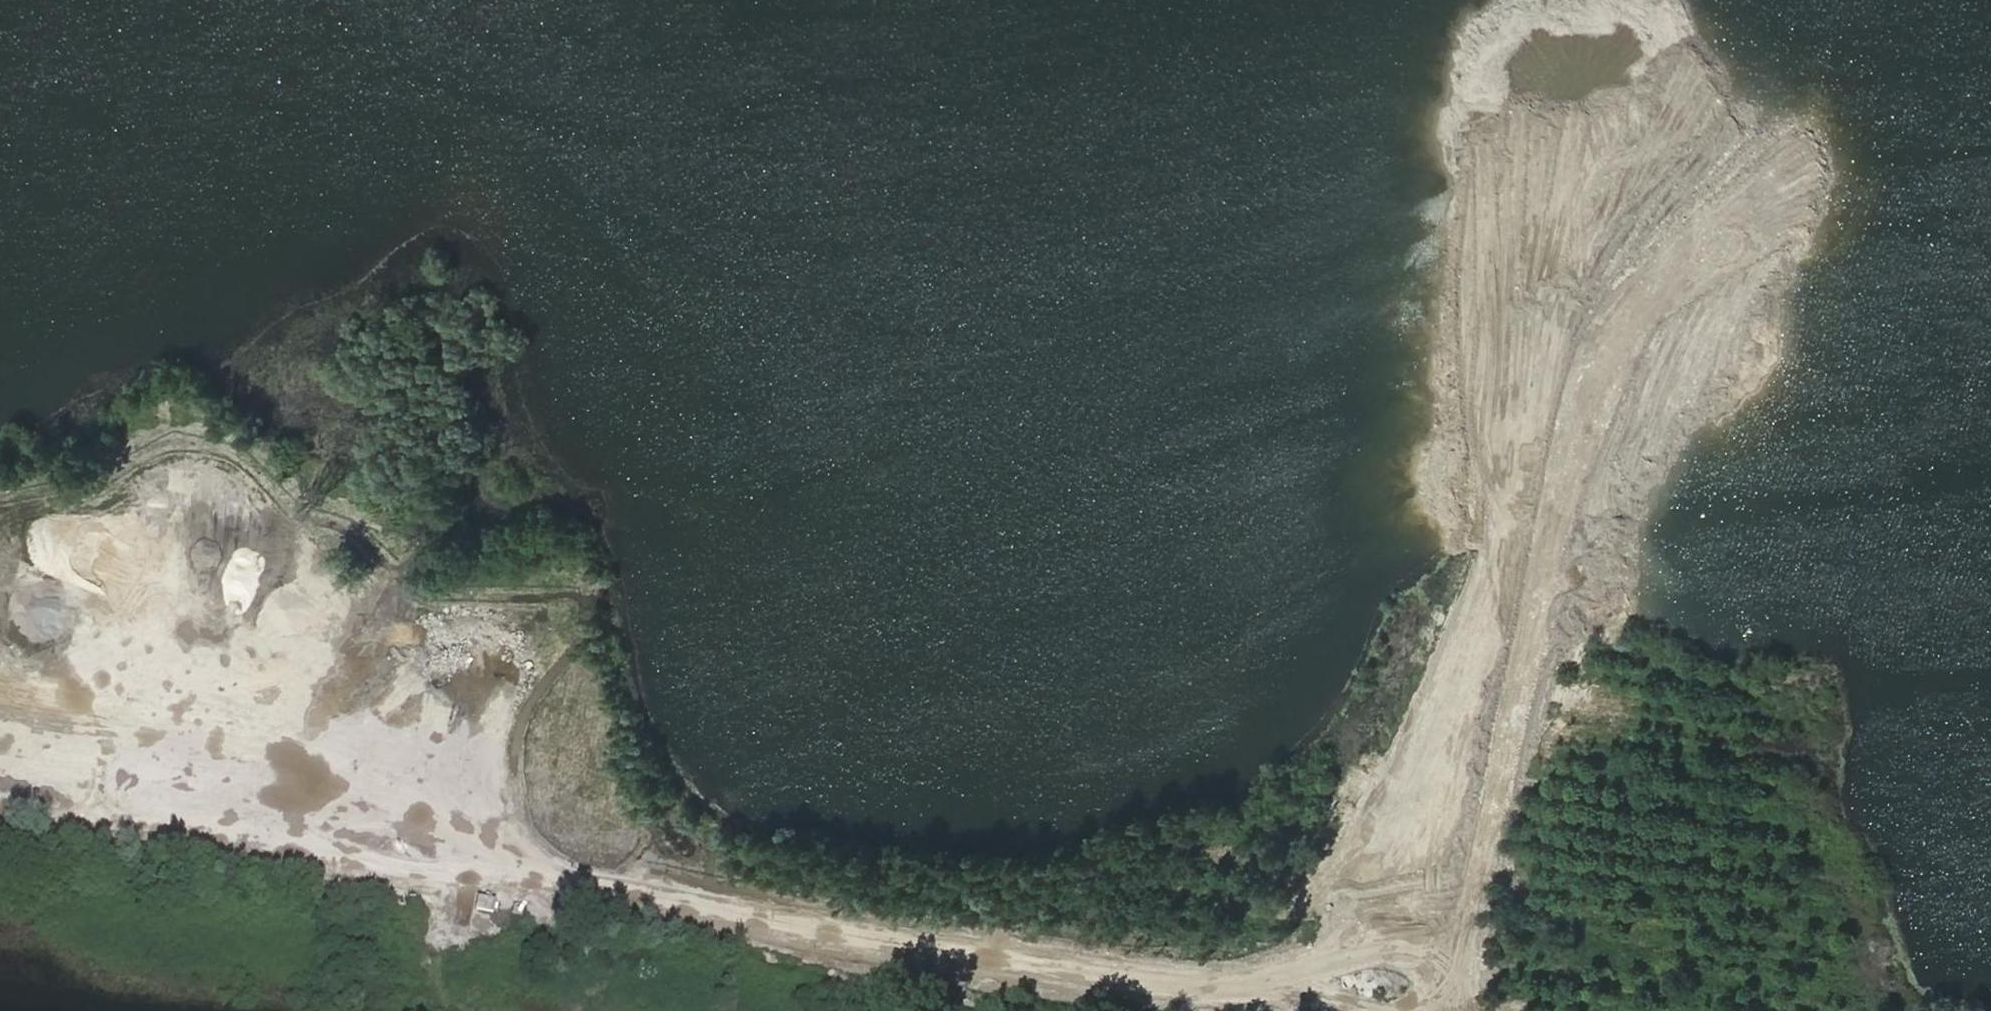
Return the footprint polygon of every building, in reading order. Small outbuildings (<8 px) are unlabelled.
[(481,895),(479,909),(498,912),(499,898),(481,895)]
